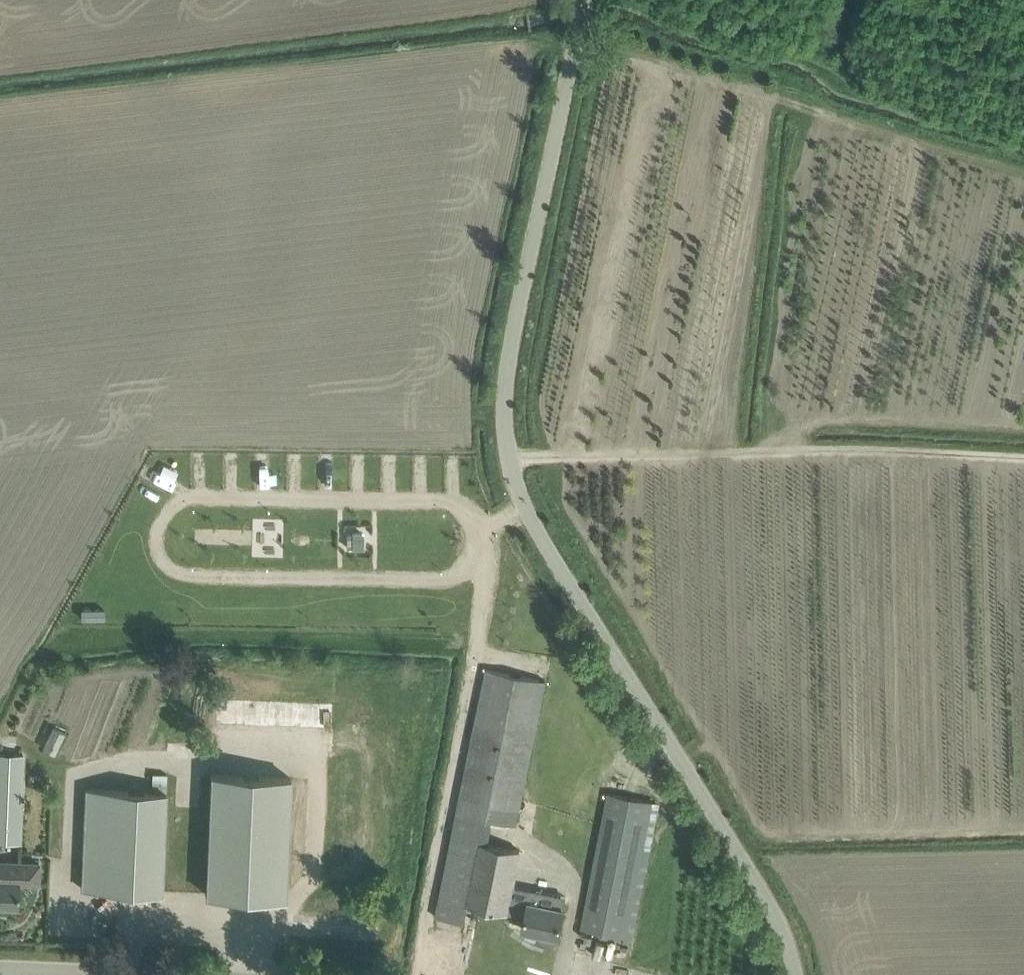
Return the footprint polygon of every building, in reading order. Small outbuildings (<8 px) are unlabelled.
[(353,548),(365,548),(365,533),(353,533),(353,548)] [(457,813),(454,825),(489,832),(491,826),(508,830),(509,829),(509,824),(515,825),(545,681),(486,669),(486,672),(457,813)] [(42,745),(58,752),(68,730),(53,723),(42,745)] [(24,754),(0,753),(0,842),(21,843),(24,754)] [(162,892),(163,872),(166,792),(167,773),(153,772),(153,792),(86,789),(82,888),(162,892)] [(286,898),(287,878),(291,778),(211,774),(206,894),(286,898)] [(581,930),(625,938),(652,801),(607,793),(581,930)] [(454,825),(440,899),(470,905),(507,913),(507,912),(509,900),(510,898),(519,850),(487,843),(489,832),(454,825)] [(18,882),(38,883),(39,863),(6,862),(6,878),(0,878),(0,905),(17,906),(18,882)] [(529,904),(509,900),(507,912),(526,915),(524,929),(540,932),(538,939),(554,942),(555,935),(558,936),(565,897),(531,890),(529,904)]
